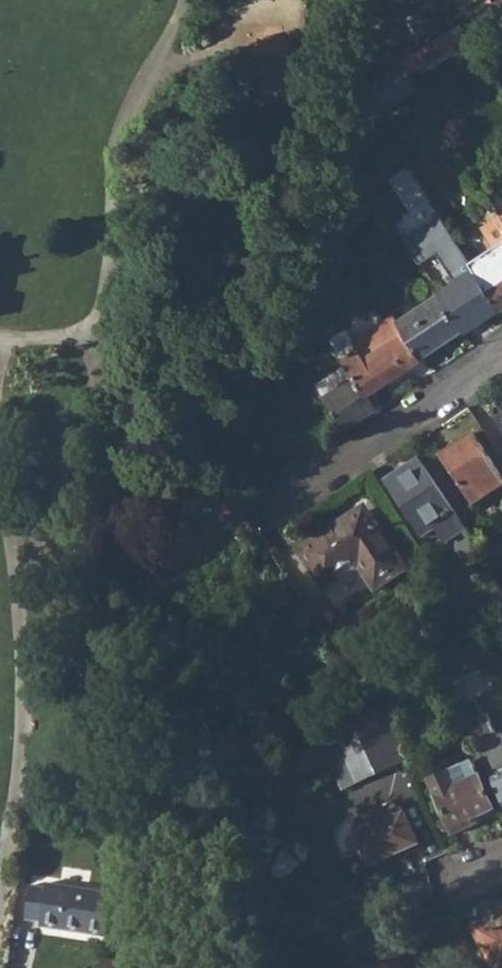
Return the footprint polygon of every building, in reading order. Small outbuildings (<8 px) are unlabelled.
[(371,27),(397,26),(395,0),(375,0),(371,27)] [(469,35),(501,13),(501,10),(495,0),(460,22),(469,35)] [(401,60),(409,72),(469,35),(460,22),(401,60)] [(376,112),(396,100),(418,86),(409,72),(401,60),(362,84),(361,90),(375,110),(376,112)] [(449,265),(467,257),(446,214),(406,233),(419,259),(441,249),(449,265)] [(488,250),(483,242),(468,252),(501,303),(501,241),(488,250)] [(438,284),(467,324),(480,316),(473,307),(488,299),(466,266),(442,282),(434,269),(428,274),(436,286),(438,284)] [(406,330),(423,356),(465,328),(440,292),(399,319),(406,330)] [(385,318),(396,336),(406,330),(399,319),(394,312),(385,318)] [(368,393),(423,356),(406,330),(396,336),(385,318),(354,339),(345,328),(330,338),(355,375),(368,393)] [(368,393),(355,375),(325,395),(347,429),(379,408),(368,393)] [(477,506),(501,490),(501,473),(476,434),(443,455),(477,506)] [(436,532),(446,546),(468,531),(421,460),(387,482),(425,540),(436,532)] [(363,568),(378,592),(411,571),(371,512),(354,524),(351,519),(301,551),(328,591),(363,568)] [(477,696),(496,688),(479,649),(444,662),(461,702),(477,696)] [(461,702),(459,703),(477,743),(494,735),(477,696),(461,702)] [(325,741),(345,788),(406,751),(385,705),(325,741)] [(295,759),(302,772),(329,757),(323,743),(295,759)] [(437,794),(454,833),(494,816),(492,811),(496,808),(481,775),(459,784),(455,774),(443,779),(448,790),(437,794)] [(355,834),(369,865),(419,844),(405,812),(403,813),(400,806),(392,804),(357,820),(354,827),(357,833),(355,834)] [(112,893),(49,883),(48,889),(31,886),(26,920),(43,923),(42,929),(109,940),(116,898),(112,893)] [(497,924),(494,919),(472,927),(490,967),(501,967),(501,922),(497,924)] [(118,951),(100,967),(136,967),(118,951)]
